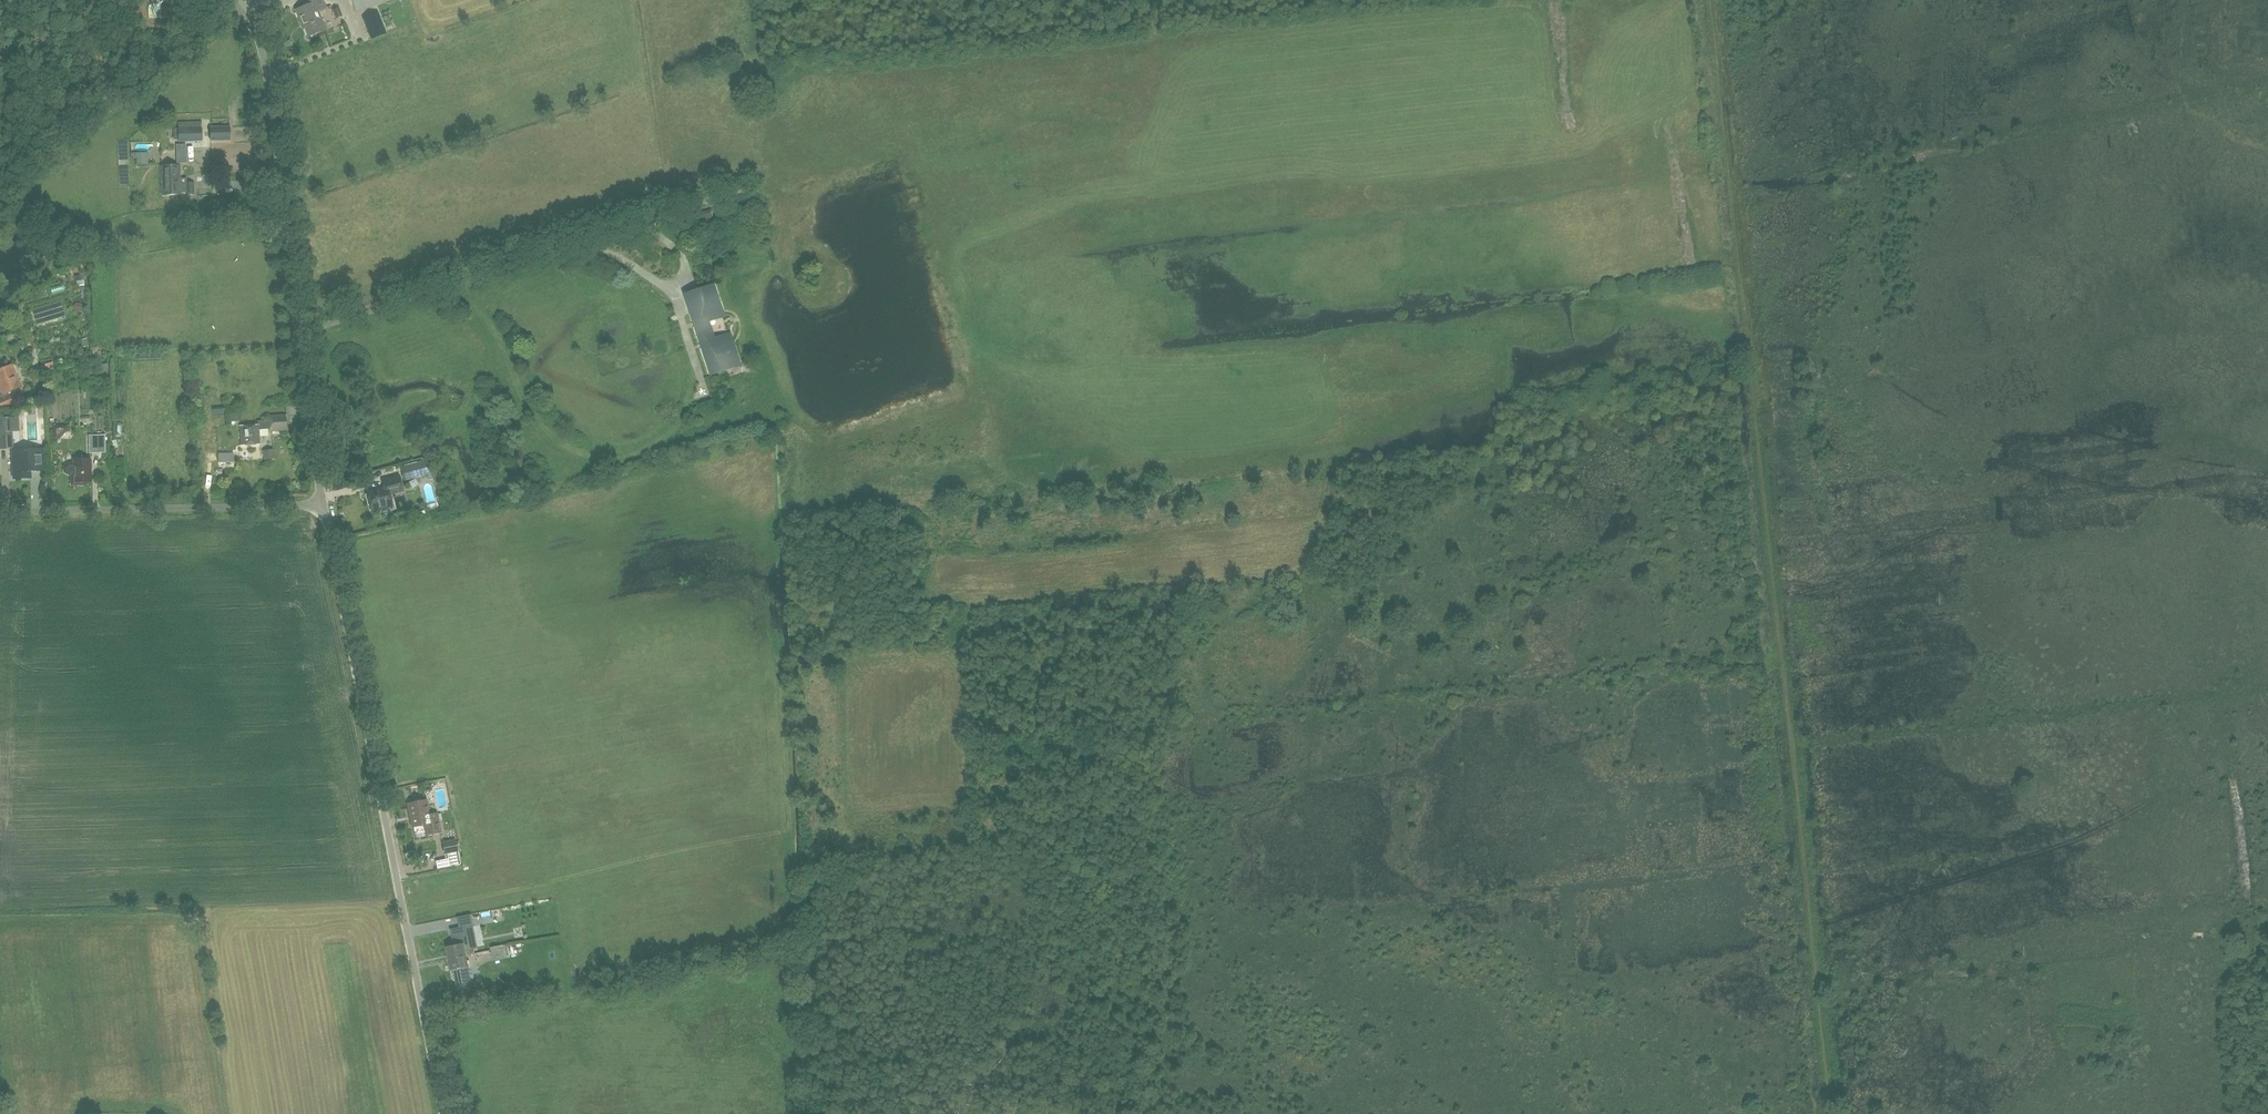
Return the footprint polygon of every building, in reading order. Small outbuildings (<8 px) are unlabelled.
[(319,11),(326,8),(323,0),(306,0),(308,5),(296,10),(301,24),(303,23),(309,37),(326,30),(319,11)] [(388,0),(351,0),(356,12),(388,0)] [(371,40),(386,34),(378,12),(363,18),(371,40)] [(179,141),(202,140),(201,122),(178,123),(179,141)] [(211,139),(230,138),(229,127),(210,128),(211,139)] [(148,164),(148,152),(135,153),(136,165),(148,164)] [(181,184),(180,166),(161,166),(162,195),(181,194),(181,193),(186,193),(186,194),(194,194),(194,183),(186,183),(186,184),(181,184)] [(697,323),(707,320),(707,318),(722,314),(713,287),(687,296),(695,322),(697,322),(697,323)] [(707,320),(697,323),(698,325),(696,325),(712,373),(738,364),(730,338),(715,343),(707,320)] [(3,397),(0,398),(0,411),(16,405),(11,391),(21,387),(13,365),(0,370),(0,388),(2,394),(3,397)] [(241,446),(260,445),(259,430),(267,429),(267,432),(287,431),(286,414),(267,415),(268,420),(257,421),(258,425),(240,426),(241,446)] [(12,448),(11,417),(0,418),(0,421),(1,449),(12,448)] [(833,419),(824,422),(826,428),(835,426),(833,419)] [(55,439),(59,439),(66,431),(66,427),(54,427),(55,439)] [(89,453),(106,452),(105,435),(89,435),(89,453)] [(12,450),(14,479),(31,478),(30,471),(43,471),(42,449),(12,450)] [(266,450),(267,460),(275,459),(274,449),(266,450)] [(218,454),(219,462),(234,461),(234,453),(218,454)] [(91,482),(90,459),(74,460),(74,464),(69,464),(65,467),(65,472),(69,475),(72,475),(72,485),(83,485),(85,482),(91,482)] [(430,459),(400,467),(404,481),(410,479),(433,474),(430,459)] [(371,509),(392,504),(390,494),(403,490),(399,476),(382,481),(384,489),(367,494),(371,509)] [(424,483),(430,508),(440,505),(434,480),(424,483)] [(420,801),(420,800),(419,800),(418,799),(417,799),(416,799),(415,800),(414,801),(414,802),(408,803),(413,826),(414,835),(426,833),(426,835),(440,832),(437,813),(429,814),(429,813),(430,812),(429,806),(427,805),(426,800),(420,801)] [(460,864),(456,839),(442,842),(444,855),(447,854),(450,866),(460,864)] [(473,920),(485,918),(484,911),(471,913),(473,920)] [(465,926),(450,929),(453,945),(446,947),(449,959),(466,956),(466,955),(475,954),(474,949),(474,948),(469,949),(465,928),(465,926)] [(510,957),(508,944),(490,948),(493,960),(510,957)] [(466,956),(449,959),(451,971),(453,980),(455,979),(457,988),(471,985),(468,968),(469,968),(466,956)]
